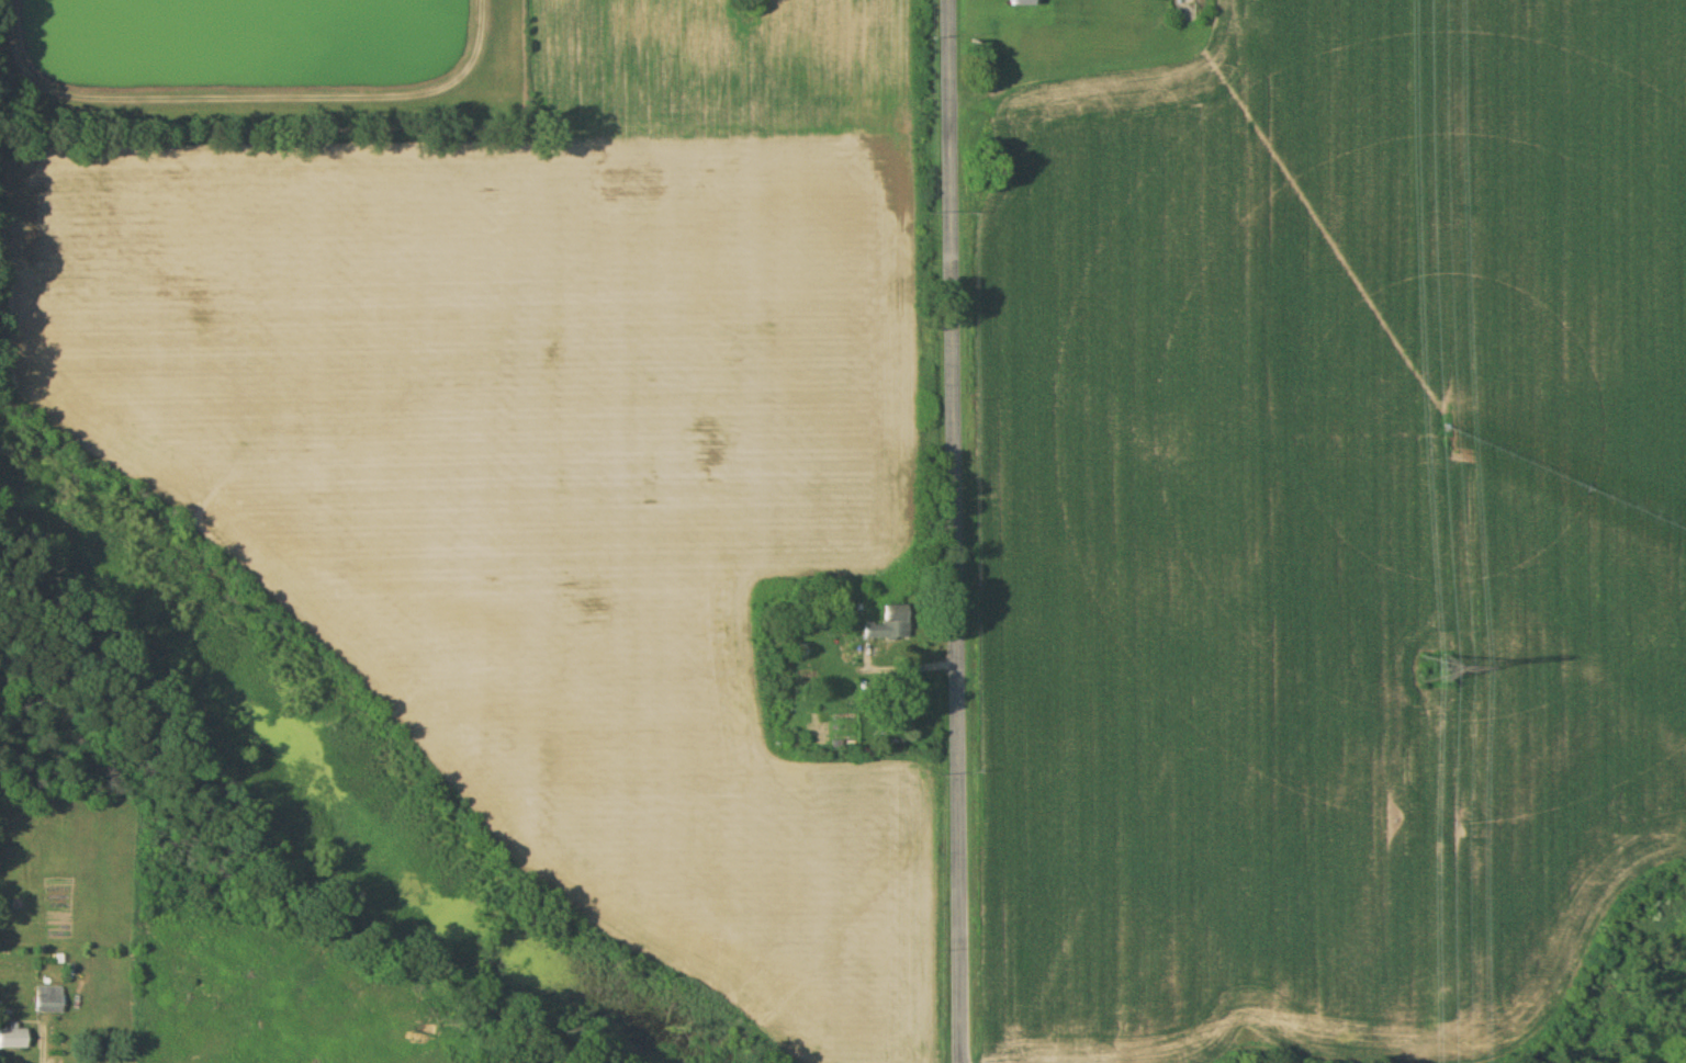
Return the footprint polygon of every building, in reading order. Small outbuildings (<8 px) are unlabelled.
[(864,626),(864,640),(907,641),(907,608),(881,607),(881,626),(864,626)] [(36,1014),(62,1014),(62,987),(36,987),(36,1014)] [(0,1028),(0,1048),(27,1048),(27,1028),(0,1028)]
